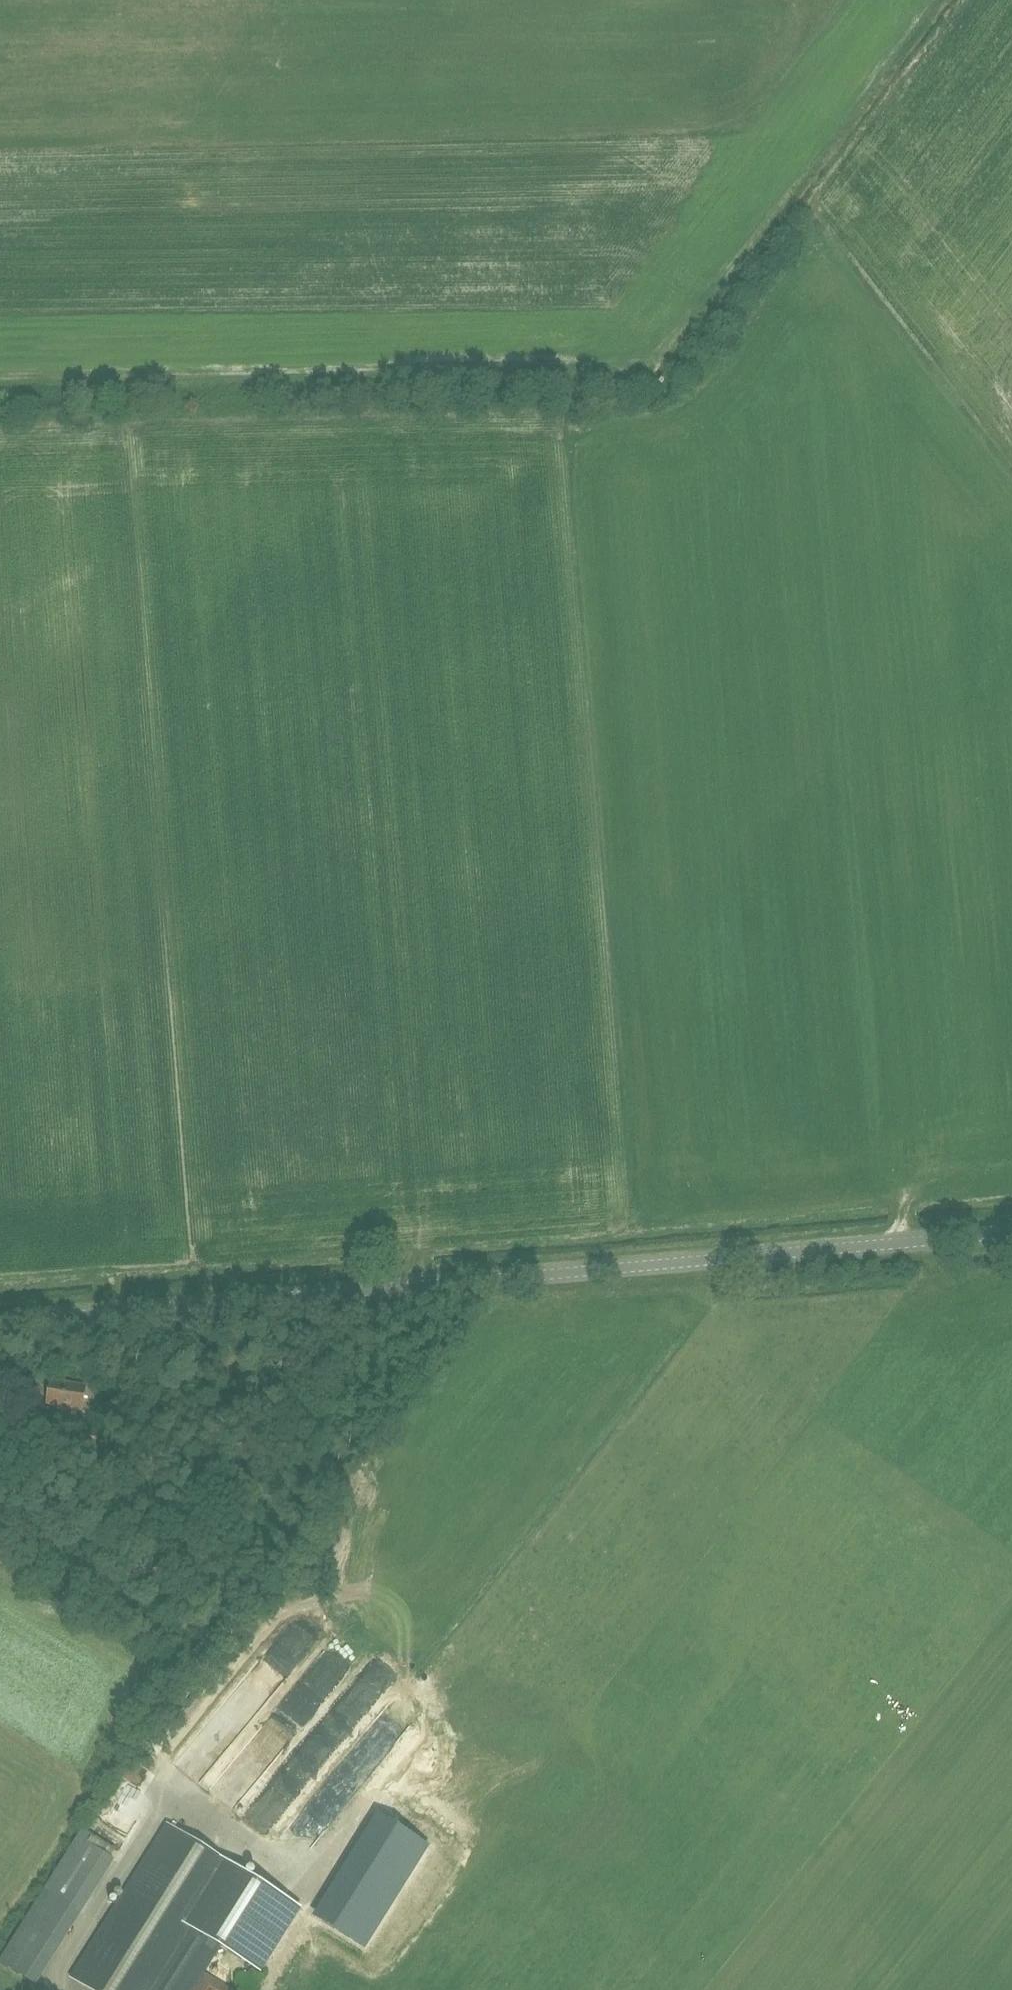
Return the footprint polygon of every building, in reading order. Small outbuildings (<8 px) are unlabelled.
[(46,1404),(81,1410),(85,1386),(50,1380),(46,1404)] [(106,1558),(93,1556),(90,1572),(104,1574),(106,1558)] [(284,1614),(231,1667),(253,1690),(306,1637),(284,1614)] [(331,1762),(308,1793),(327,1807),(350,1776),(331,1762)] [(237,1811),(251,1823),(292,1777),(279,1765),(237,1811)] [(221,1946),(259,1970),(299,1907),(165,1824),(69,1978),(89,1989),(194,1989),(221,1946)] [(111,1858),(76,1837),(0,1959),(0,1964),(32,1984),(111,1858)] [(206,1977),(198,1989),(227,1989),(206,1977)]
